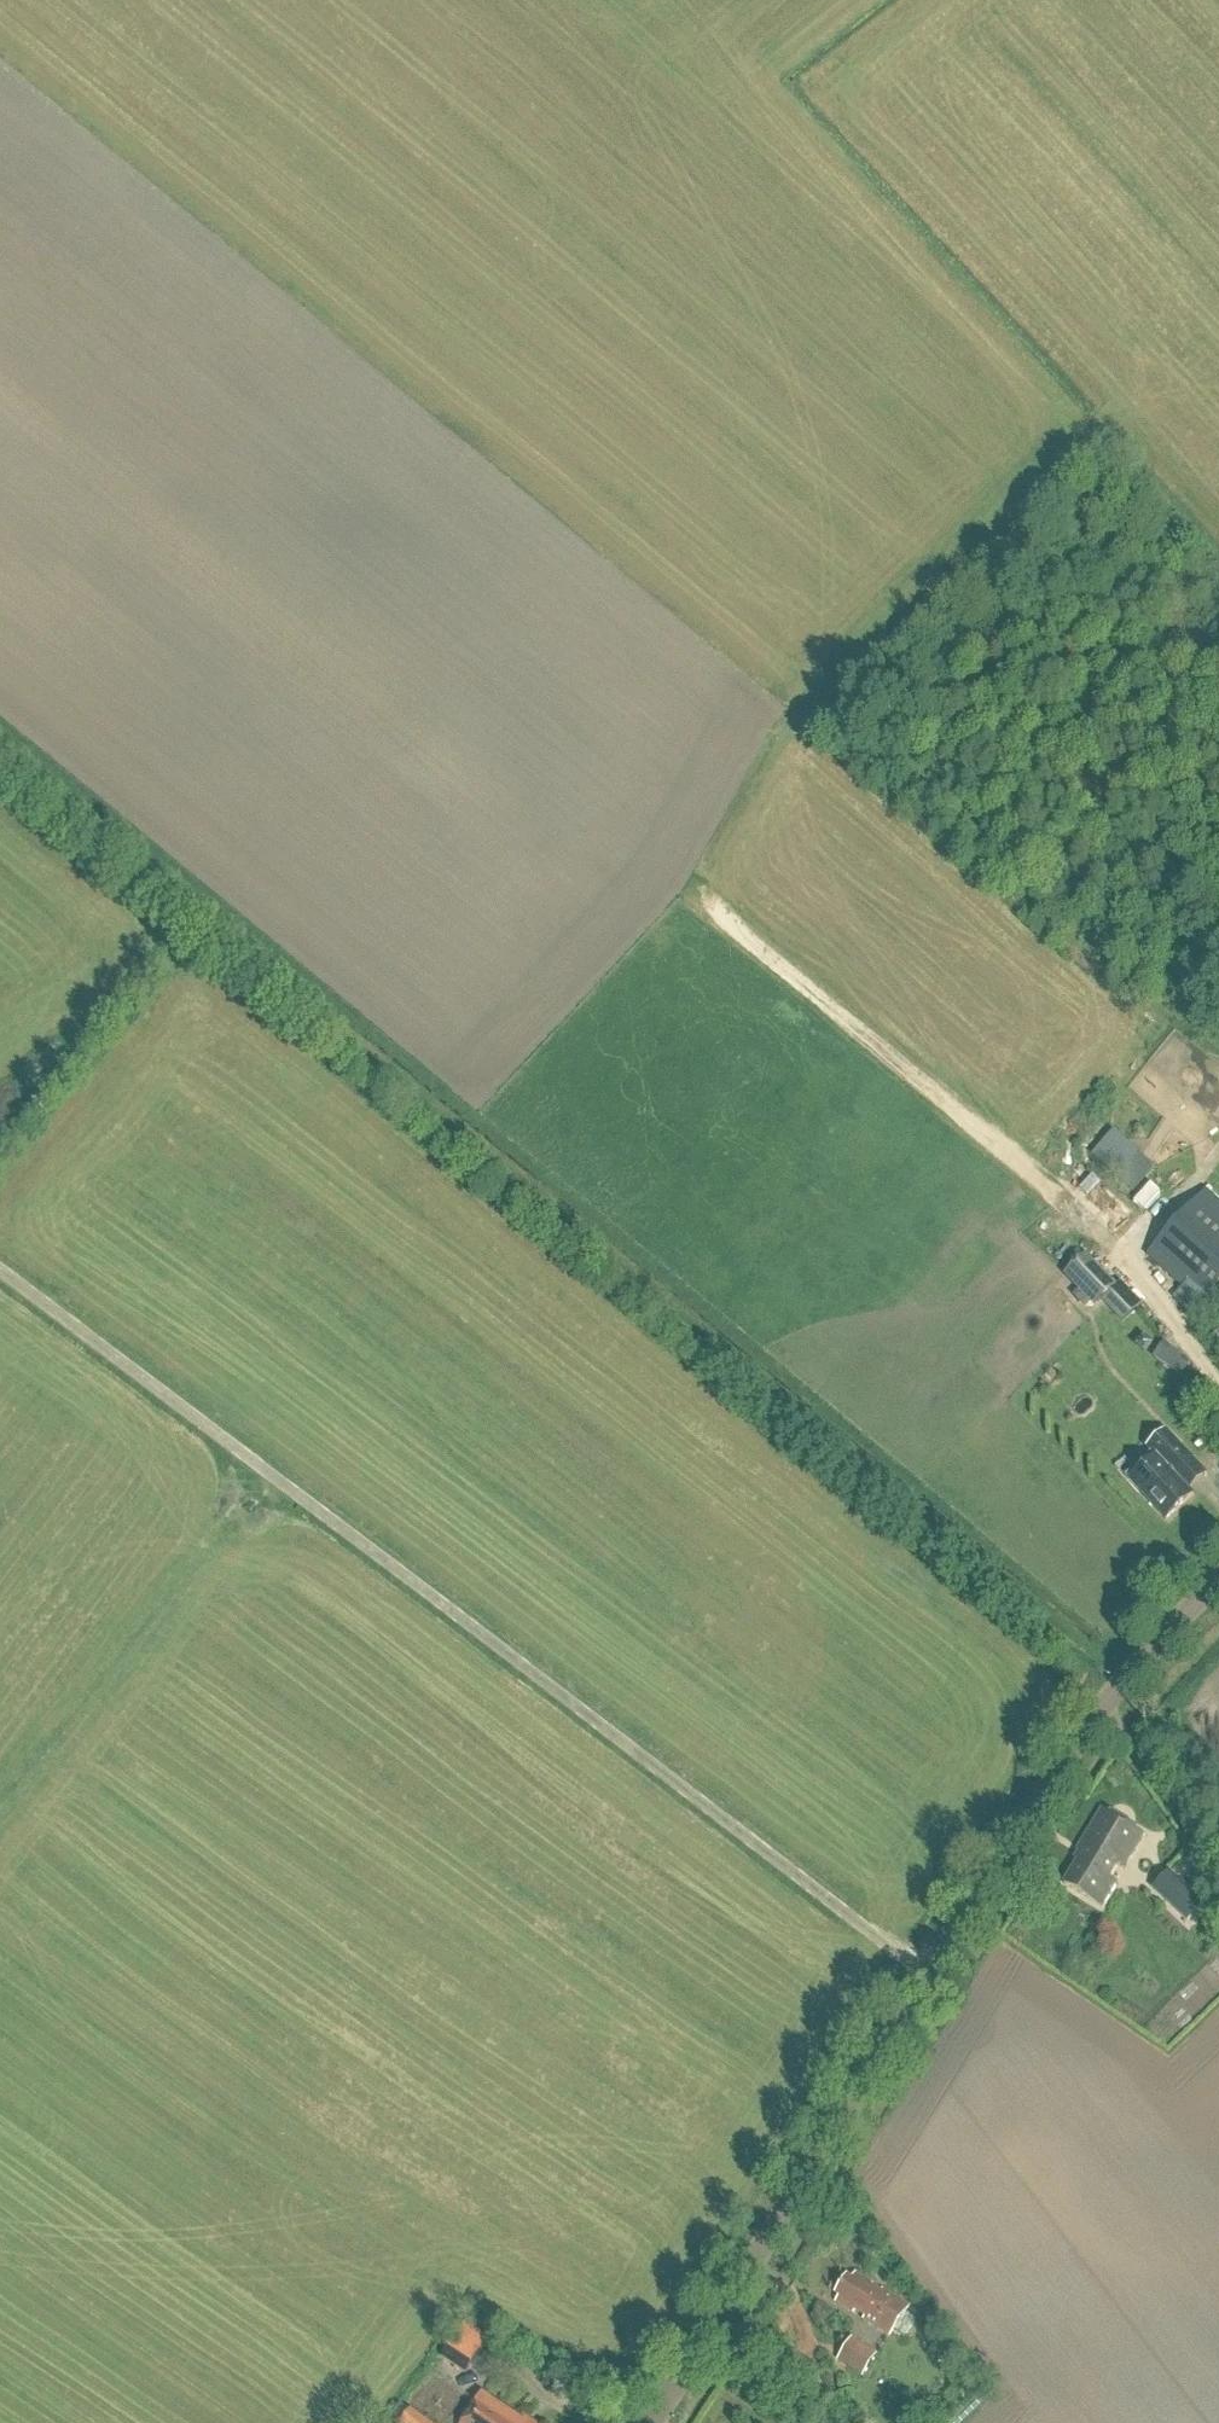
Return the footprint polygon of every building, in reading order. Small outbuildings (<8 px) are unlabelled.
[(1072,1143),(1052,1165),(1087,1198),(1107,1176),(1072,1143)] [(1147,1257),(1184,1290),(1174,1301),(1192,1317),(1218,1286),(1218,1205),(1205,1193),(1147,1257)] [(1062,1203),(1052,1212),(1065,1226),(1075,1216),(1062,1203)] [(1102,1302),(1117,1288),(1087,1256),(1066,1275),(1096,1307),(1102,1302)] [(1122,1324),(1137,1310),(1117,1288),(1102,1302),(1122,1324)] [(1135,1307),(1154,1326),(1165,1314),(1147,1296),(1135,1307)] [(1218,1352),(1218,1336),(1211,1344),(1218,1352)] [(1152,1345),(1142,1337),(1134,1346),(1144,1355),(1152,1345)] [(1141,1497),(1167,1525),(1195,1498),(1176,1478),(1194,1461),(1166,1432),(1147,1450),(1167,1472),(1141,1497)] [(1110,1439),(1073,1470),(1131,1539),(1143,1529),(1134,1518),(1146,1509),(1136,1497),(1150,1486),(1110,1439)] [(1122,1872),(1143,1838),(1102,1813),(1077,1853),(1080,1855),(1075,1862),(1078,1864),(1064,1887),(1101,1910),(1116,1887),(1108,1881),(1116,1868),(1122,1872)] [(1153,1890),(1189,1923),(1205,1906),(1169,1873),(1153,1890)] [(874,2286),(856,2274),(852,2280),(847,2277),(835,2295),(840,2298),(836,2303),(854,2315),(856,2312),(866,2318),(864,2321),(889,2338),(893,2332),(905,2340),(916,2322),(905,2315),(909,2309),(882,2291),(881,2293),(873,2288),(874,2286)] [(812,2291),(806,2302),(855,2331),(861,2320),(812,2291)] [(438,2357),(463,2374),(489,2337),(464,2320),(438,2357)] [(853,2340),(838,2363),(863,2379),(878,2356),(853,2340)] [(793,2355),(779,2379),(804,2395),(819,2370),(793,2355)] [(484,2393),(463,2422),(528,2422),(484,2393)] [(393,2422),(403,2422),(411,2412),(400,2404),(389,2420),(393,2422)] [(412,2411),(411,2412),(403,2422),(429,2422),(412,2411)]
